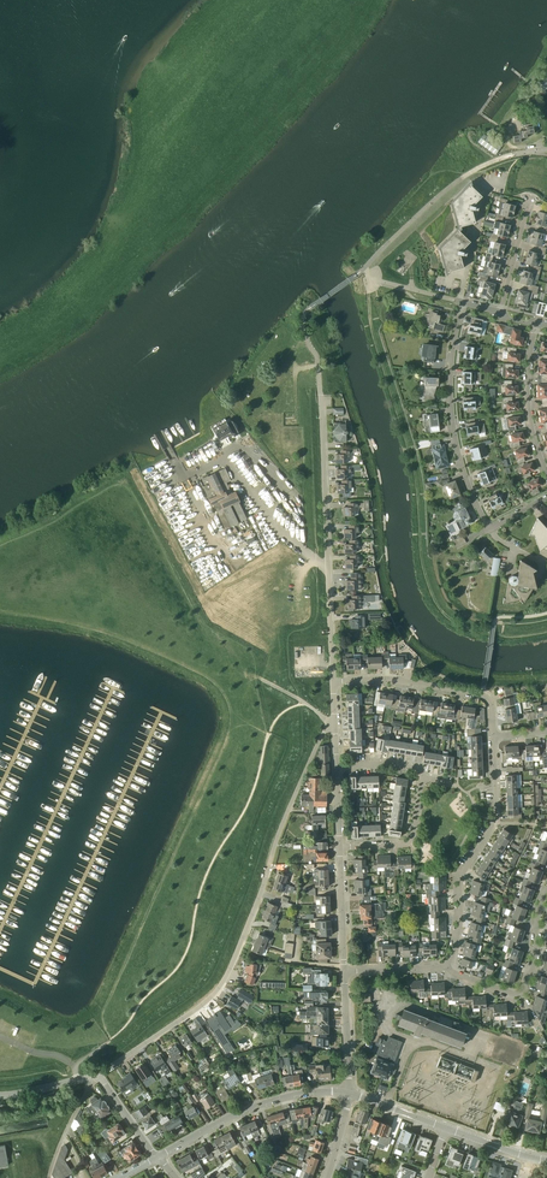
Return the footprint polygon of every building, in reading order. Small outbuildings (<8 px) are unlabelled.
[(538,86),(545,91),(546,88),(546,73),(538,86)] [(523,125),(525,125),(526,130),(519,131),(520,135),(513,136),(514,143),(521,142),(521,140),(522,140),(522,138),(527,137),(527,134),(534,133),(534,130),(536,129),(535,123),(523,125)] [(495,155),(496,154),(501,147),(484,134),(478,142),(495,155)] [(453,201),(452,204),(456,219),(457,219),(460,227),(475,222),(472,211),(472,209),(478,211),(479,208),(473,206),(474,205),(482,196),(469,184),(453,201)] [(501,202),(500,208),(514,212),(515,205),(507,203),(508,200),(500,198),(500,202),(501,202)] [(496,214),(495,217),(503,219),(504,216),(512,218),(514,212),(500,208),(498,214),(496,214)] [(539,211),(537,218),(546,220),(546,214),(539,211)] [(485,220),(494,223),(496,214),(488,212),(485,220)] [(502,223),(503,219),(495,217),(494,221),(495,221),(493,228),(498,229),(509,231),(510,225),(502,223)] [(537,218),(535,224),(544,226),(543,230),(546,231),(546,220),(537,218)] [(507,238),(509,231),(498,229),(497,234),(491,233),(490,237),(498,239),(499,235),(507,238)] [(447,272),(464,267),(460,256),(461,255),(467,256),(467,253),(462,251),(462,250),(470,242),(459,230),(453,236),(452,235),(441,246),(440,249),(447,272)] [(532,237),(543,240),(544,234),(546,235),(546,231),(543,230),(542,233),(534,231),(532,237)] [(497,242),(498,239),(490,237),(489,241),(495,242),(493,248),(504,251),(505,245),(497,242)] [(541,246),(543,240),(532,237),(530,244),(539,246),(538,249),(542,250),(546,251),(546,248),(541,246)] [(502,257),(504,251),(493,248),(492,254),(486,253),(485,256),(493,258),(494,255),(502,257)] [(546,251),(542,250),(538,249),(537,253),(529,251),(527,257),(537,260),(539,254),(545,255),(546,251)] [(492,262),(493,258),(485,256),(484,260),(490,262),(488,268),(499,270),(500,264),(492,262)] [(536,266),(537,260),(527,257),(525,263),(534,265),(533,269),(540,271),(541,267),(536,266)] [(497,277),(499,270),(488,268),(487,273),(479,271),(478,275),(480,276),(488,278),(488,275),(497,277)] [(539,275),(540,271),(533,269),(532,272),(524,270),(522,276),(532,279),(537,280),(538,274),(539,275)] [(496,285),(495,285),(495,284),(489,282),(490,282),(487,280),(488,278),(480,276),(479,280),(482,281),(480,286),(483,287),(494,290),(494,289),(495,289),(496,285)] [(531,285),(532,279),(522,276),(520,283),(529,285),(528,288),(531,289),(538,291),(539,287),(531,285)] [(492,296),(494,290),(483,287),(482,293),(480,293),(479,297),(489,299),(490,296),(492,296)] [(537,295),(538,291),(531,289),(528,288),(527,292),(518,290),(517,296),(527,299),(531,300),(532,294),(537,295)] [(526,305),(527,299),(517,296),(515,302),(517,303),(517,306),(527,309),(528,305),(526,305)] [(443,332),(445,325),(446,326),(446,325),(440,324),(440,322),(441,322),(442,321),(442,320),(442,319),(441,318),(440,318),(440,315),(437,315),(438,311),(434,310),(433,312),(431,311),(429,315),(430,316),(429,319),(428,319),(428,323),(430,324),(429,329),(433,331),(433,329),(443,332)] [(472,317),(472,318),(472,317),(473,318),(471,326),(470,326),(468,333),(480,335),(484,320),(472,317)] [(503,333),(505,325),(498,324),(496,331),(503,333)] [(513,343),(513,345),(518,346),(518,344),(521,345),(523,338),(519,337),(520,330),(513,329),(510,342),(513,343)] [(421,343),(420,356),(422,356),(422,361),(433,362),(435,344),(421,343)] [(476,359),(478,347),(466,346),(464,358),(476,359)] [(504,359),(507,360),(511,360),(510,362),(515,362),(515,361),(519,361),(520,354),(515,353),(515,348),(507,347),(507,350),(505,350),(504,351),(503,358),(504,359)] [(546,367),(546,355),(544,354),(543,360),(539,359),(539,366),(546,367)] [(506,367),(506,377),(509,377),(509,378),(514,378),(514,377),(518,377),(518,370),(513,369),(513,364),(505,363),(505,367),(506,367)] [(539,366),(538,373),(542,373),(541,379),(546,379),(546,367),(539,366)] [(481,373),(475,372),(463,372),(463,384),(465,384),(465,387),(472,388),(472,384),(475,384),(475,380),(481,381),(481,373)] [(438,386),(438,383),(439,377),(425,377),(425,385),(422,394),(422,395),(424,395),(424,399),(435,400),(434,395),(437,386),(438,386)] [(541,379),(542,384),(538,384),(538,391),(546,391),(546,379),(541,379)] [(505,384),(506,393),(509,393),(509,395),(514,395),(514,393),(518,393),(517,386),(512,386),(512,380),(504,380),(504,384),(505,384)] [(538,391),(538,398),(542,398),(542,403),(546,403),(546,391),(538,391)] [(480,397),(475,397),(463,397),(464,410),(467,409),(467,412),(472,412),(472,409),(476,409),(475,405),(480,404),(480,397)] [(502,402),(505,401),(506,401),(507,410),(510,410),(511,411),(515,411),(515,409),(519,409),(518,402),(513,402),(512,397),(501,398),(502,402)] [(546,415),(546,403),(542,403),(543,409),(539,409),(540,416),(546,415)] [(440,427),(440,422),(439,422),(437,414),(429,415),(429,420),(424,420),(424,421),(424,422),(423,423),(423,424),(424,425),(424,426),(425,427),(426,427),(426,428),(425,428),(426,433),(440,431),(439,427),(440,427)] [(509,431),(516,430),(515,424),(521,424),(520,416),(516,417),(516,415),(511,416),(511,417),(508,418),(509,427),(508,427),(509,431)] [(479,433),(485,432),(485,430),(484,423),(478,424),(477,421),(475,422),(474,418),(468,419),(469,423),(465,423),(467,435),(479,433)] [(346,430),(346,422),(334,423),(334,442),(347,442),(346,434),(347,433),(348,432),(347,431),(346,430)] [(215,431),(222,443),(232,438),(232,439),(241,435),(234,423),(229,426),(228,424),(215,431)] [(509,442),(510,448),(520,446),(519,441),(524,439),(522,432),(519,433),(519,431),(514,432),(514,434),(511,435),(512,441),(509,442)] [(430,453),(433,453),(436,469),(449,466),(447,455),(444,444),(441,445),(440,444),(435,445),(436,447),(429,448),(428,449),(427,450),(427,451),(428,452),(428,453),(429,453),(430,453)] [(485,457),(482,446),(470,449),(473,460),(476,460),(477,462),(482,461),(481,458),(485,457)] [(516,460),(518,464),(525,461),(524,456),(529,455),(526,447),(523,448),(523,447),(518,448),(519,450),(515,451),(518,460),(516,460)] [(341,450),(341,454),(336,454),(336,460),(337,460),(337,463),(347,463),(347,458),(351,457),(351,450),(341,450)] [(524,466),(521,467),(524,475),(523,476),(524,479),(532,476),(530,471),(535,469),(532,462),(528,464),(528,462),(523,464),(524,466)] [(341,465),(341,469),(337,469),(337,475),(337,478),(348,478),(347,473),(352,472),(351,465),(341,465)] [(225,529),(248,518),(242,507),(243,507),(236,491),(232,493),(231,492),(225,480),(229,478),(225,468),(215,473),(209,476),(201,480),(213,507),(215,506),(225,529)] [(492,468),(489,469),(477,474),(482,485),(485,484),(486,486),(491,484),(490,482),(493,481),(493,480),(496,479),(492,468)] [(531,492),(533,496),(540,492),(537,487),(542,484),(538,478),(535,479),(534,478),(530,480),(531,481),(528,483),(532,491),(531,492)] [(455,481),(450,483),(449,479),(436,481),(437,487),(443,486),(443,485),(445,485),(446,487),(446,488),(446,490),(446,491),(446,492),(447,493),(448,494),(449,495),(450,497),(459,494),(455,481)] [(338,493),(343,493),(343,497),(351,496),(351,492),(348,492),(348,488),(352,487),(352,480),(342,481),(342,484),(337,484),(337,490),(338,490),(338,493)] [(265,496),(271,495),(271,492),(270,492),(270,490),(265,490),(265,484),(261,484),(261,491),(265,491),(265,496)] [(492,508),(495,507),(497,509),(501,507),(500,505),(503,503),(498,492),(487,498),(492,508)] [(358,508),(358,503),(348,503),(348,507),(343,507),(344,513),(344,516),(355,515),(354,510),(359,510),(358,508)] [(470,519),(471,519),(465,507),(457,511),(461,519),(456,522),(459,530),(469,525),(468,524),(472,523),(470,519)] [(538,518),(529,535),(534,536),(540,552),(544,548),(546,550),(546,528),(538,518)] [(349,525),(349,529),(344,529),(344,535),(345,535),(345,538),(355,537),(355,532),(359,532),(359,525),(349,525)] [(456,548),(462,545),(467,542),(463,535),(455,539),(453,536),(451,537),(456,548)] [(350,540),(350,544),(345,544),(345,550),(346,550),(346,553),(356,552),(356,548),(360,547),(360,540),(350,540)] [(497,576),(500,559),(494,557),(492,556),(493,555),(485,547),(479,553),(487,561),(488,560),(492,565),(491,572),(492,572),(492,574),(491,574),(497,576)] [(350,555),(350,559),(345,559),(346,565),(346,568),(357,567),(356,563),(361,562),(360,555),(350,555)] [(533,573),(537,570),(520,560),(518,575),(517,576),(516,575),(512,575),(509,577),(508,581),(509,581),(508,582),(506,598),(504,597),(503,603),(520,599),(523,603),(531,589),(537,590),(533,573)] [(347,589),(357,588),(362,588),(361,573),(351,573),(351,580),(346,581),(346,586),(347,586),(347,589)] [(354,611),(354,608),(362,608),(362,603),(362,602),(375,602),(375,595),(362,595),(352,596),(352,600),(347,600),(347,605),(348,605),(348,608),(348,611),(354,611)] [(355,615),(356,619),(351,619),(351,625),(352,625),(352,628),(362,628),(362,623),(366,622),(366,615),(355,615)] [(382,662),(385,662),(385,654),(382,654),(382,657),(375,657),(375,668),(382,668),(382,662)] [(396,668),(396,657),(389,658),(389,654),(385,654),(385,662),(389,661),(389,669),(396,668)] [(396,657),(396,668),(403,668),(403,662),(407,662),(407,654),(399,655),(399,657),(396,657)] [(354,669),(353,658),(346,658),(346,655),(343,656),(343,663),(347,663),(347,669),(354,669)] [(361,663),(364,662),(364,655),(360,655),(360,658),(353,658),(354,669),(361,669),(361,663)] [(375,668),(375,657),(368,657),(368,655),(364,655),(364,662),(368,662),(368,668),(375,668)] [(510,704),(515,704),(520,703),(518,692),(513,693),(512,688),(505,690),(506,698),(503,698),(504,705),(510,704)] [(385,704),(387,693),(380,692),(379,698),(375,697),(374,705),(378,706),(378,703),(385,704)] [(396,701),(392,700),(393,694),(387,693),(385,704),(391,705),(391,708),(395,708),(396,701)] [(405,707),(407,697),(401,695),(400,701),(396,701),(395,708),(398,709),(399,706),(405,707)] [(415,712),(416,704),(413,704),(414,698),(407,697),(405,707),(412,708),(411,711),(415,712)] [(425,715),(425,714),(428,700),(421,699),(420,705),(416,704),(415,712),(419,712),(419,714),(425,715)] [(435,717),(437,708),(433,707),(434,701),(428,700),(425,714),(432,715),(432,716),(435,717)] [(446,718),(446,714),(448,703),(442,702),(441,708),(437,708),(435,717),(446,719),(446,718)] [(532,712),(533,719),(537,719),(537,717),(543,716),(542,705),(541,706),(540,702),(532,703),(533,709),(535,709),(536,711),(532,712)] [(454,710),(454,709),(455,704),(448,703),(446,714),(453,715),(452,718),(456,719),(458,711),(454,710)] [(506,716),(517,714),(515,704),(510,704),(511,708),(505,709),(506,716)] [(467,717),(469,707),(462,706),(461,712),(458,711),(456,719),(460,719),(460,716),(467,717)] [(471,728),(473,718),(474,718),(475,708),(469,707),(467,717),(465,732),(467,732),(475,732),(475,728),(471,728)] [(517,714),(506,716),(507,722),(518,720),(517,714)] [(471,743),(481,742),(481,735),(475,736),(475,732),(467,732),(468,743),(471,743)] [(321,764),(321,774),(329,774),(328,745),(321,746),(321,751),(319,751),(319,764),(321,764)] [(526,761),(533,761),(532,745),(526,745),(526,751),(522,752),(522,759),(526,759),(526,761)] [(543,758),(543,751),(539,751),(539,745),(532,745),(533,761),(539,760),(539,759),(543,758)] [(508,757),(512,757),(512,746),(505,746),(505,753),(502,753),(502,762),(506,762),(506,760),(507,759),(508,758),(508,757)] [(522,759),(522,752),(519,752),(518,746),(512,746),(512,757),(516,757),(517,758),(518,759),(519,759),(519,760),(522,759)] [(483,768),(472,769),(472,775),(469,775),(469,779),(481,779),(480,775),(483,775),(483,768)] [(506,782),(517,781),(517,775),(520,775),(520,771),(512,771),(512,775),(506,775),(506,782)] [(320,789),(320,777),(310,777),(310,781),(310,787),(310,789),(314,789),(316,789),(320,790),(320,789)] [(309,803),(309,795),(301,795),(301,805),(309,805),(309,812),(314,812),(314,805),(313,805),(313,803),(309,803)] [(327,795),(310,795),(309,795),(309,803),(313,803),(313,805),(314,805),(327,806),(327,795)] [(518,807),(507,808),(508,814),(514,814),(514,818),(522,818),(521,814),(518,814),(518,811),(521,810),(521,807),(518,807)] [(318,831),(318,823),(326,823),(326,815),(312,815),(312,832),(318,831)] [(511,837),(513,834),(504,828),(500,834),(512,842),(513,839),(511,837)] [(510,844),(512,842),(500,834),(497,840),(506,845),(508,842),(510,844)] [(504,848),(506,845),(497,840),(493,845),(505,853),(506,850),(504,848)] [(310,849),(317,849),(327,848),(327,846),(327,841),(315,842),(315,845),(307,846),(303,846),(303,849),(310,849)] [(546,847),(546,846),(540,844),(539,847),(536,853),(539,854),(546,857),(546,850),(546,847)] [(503,855),(505,853),(493,845),(490,851),(499,856),(501,853),(503,855)] [(328,856),(328,855),(327,855),(327,852),(317,852),(317,849),(310,849),(303,849),(303,854),(308,854),(308,852),(311,852),(311,857),(317,856),(317,861),(328,860),(328,859),(329,859),(329,858),(329,857),(328,856)] [(497,860),(499,856),(490,851),(486,856),(498,864),(499,861),(497,860)] [(546,863),(546,857),(539,854),(536,860),(533,859),(531,862),(539,865),(540,862),(546,865),(546,863)] [(354,866),(365,865),(365,859),(366,858),(366,855),(358,855),(358,859),(354,859),(354,866)] [(377,867),(384,866),(384,855),(377,855),(377,860),(374,860),(374,868),(377,868),(377,867)] [(395,875),(394,861),(391,861),(390,855),(384,855),(384,866),(385,873),(391,872),(391,875),(395,875)] [(398,868),(405,867),(404,856),(397,856),(398,861),(394,861),(395,875),(398,875),(398,869),(398,868)] [(415,869),(415,860),(411,861),(411,856),(404,856),(405,867),(405,872),(411,871),(411,869),(415,869)] [(496,866),(498,864),(486,856),(483,862),(492,867),(494,864),(496,866)] [(490,871),(492,867),(483,862),(479,867),(491,875),(492,872),(490,871)] [(537,869),(539,865),(531,862),(530,866),(533,867),(530,873),(540,878),(543,871),(537,869)] [(359,876),(367,875),(367,872),(365,872),(365,865),(354,866),(354,872),(359,872),(359,876)] [(489,877),(491,875),(479,867),(476,873),(480,876),(485,879),(487,875),(489,877)] [(319,878),(329,878),(328,869),(314,869),(314,873),(319,873),(319,878)] [(290,885),(285,884),(286,879),(291,880),(292,877),(279,872),(278,873),(279,873),(276,881),(290,886),(290,885)] [(434,883),(446,883),(445,876),(440,876),(439,873),(431,873),(431,877),(434,876),(434,883)] [(538,883),(540,878),(530,873),(528,879),(524,878),(523,881),(530,884),(531,881),(538,883)] [(355,886),(366,886),(366,879),(367,879),(367,875),(359,876),(359,879),(354,879),(355,886)] [(491,883),(485,879),(480,876),(479,882),(473,880),(471,887),(483,889),(484,883),(490,884),(491,883)] [(329,878),(319,878),(319,883),(315,883),(315,887),(329,886),(329,878)] [(287,893),(290,886),(276,881),(273,889),(287,893)] [(529,887),(530,884),(523,881),(522,885),(519,891),(522,892),(532,896),(534,889),(529,887)] [(426,894),(440,893),(439,890),(446,889),(446,883),(434,883),(429,883),(430,890),(426,890),(426,894)] [(368,896),(368,892),(371,892),(371,886),(366,886),(355,886),(355,893),(360,893),(360,896),(368,896)] [(489,902),(490,899),(490,898),(485,897),(487,890),(483,889),(471,887),(470,893),(482,896),(481,900),(489,902)] [(529,902),(532,896),(522,892),(519,898),(515,896),(514,900),(522,903),(523,899),(529,902)] [(428,904),(434,904),(445,903),(445,896),(440,897),(440,893),(426,894),(426,898),(428,898),(428,904)] [(316,904),(330,903),(329,895),(316,896),(316,900),(316,904)] [(287,902),(289,899),(282,896),(281,900),(293,905),(293,904),(287,902)] [(370,903),(370,899),(363,899),(361,900),(362,903),(360,904),(360,911),(383,910),(386,910),(386,903),(379,903),(379,904),(371,904),(371,903),(370,903)] [(290,911),(293,905),(281,900),(278,906),(269,902),(266,910),(274,914),(276,909),(280,911),(282,907),(290,911)] [(491,906),(493,906),(494,903),(491,902),(489,902),(481,900),(481,903),(475,901),(473,908),(484,911),(487,912),(489,912),(491,906)] [(520,906),(522,903),(514,900),(513,903),(517,905),(514,911),(524,915),(527,909),(520,906)] [(316,905),(316,910),(316,913),(330,913),(330,903),(316,904),(316,905)] [(431,914),(439,914),(439,910),(445,910),(445,903),(434,904),(434,910),(431,910),(431,914)] [(484,911),(473,908),(471,915),(478,916),(477,920),(485,922),(487,912),(484,911)] [(514,911),(511,909),(507,919),(514,922),(515,919),(522,921),(524,915),(514,911)] [(274,914),(266,910),(263,918),(262,918),(271,921),(268,929),(275,930),(277,924),(275,923),(278,916),(274,914)] [(384,917),(383,910),(360,911),(361,919),(364,919),(364,925),(371,924),(371,918),(384,917)] [(434,924),(446,924),(445,917),(439,917),(439,914),(431,914),(431,918),(434,917),(434,924)] [(321,928),(331,928),(331,920),(321,921),(315,921),(316,928),(321,928)] [(484,925),(485,922),(477,920),(476,923),(471,922),(470,928),(481,931),(482,925),(484,925)] [(432,934),(440,934),(440,931),(446,930),(446,924),(434,924),(435,931),(432,931),(432,934)] [(512,933),(523,936),(525,930),(514,926),(512,933)] [(331,928),(321,928),(321,936),(331,935),(331,928)] [(481,931),(470,928),(468,935),(474,936),(473,940),(481,942),(483,932),(481,931)] [(507,938),(505,941),(513,944),(514,940),(521,943),(523,936),(512,933),(509,931),(507,938)] [(256,942),(267,947),(268,945),(266,944),(268,938),(259,934),(256,942)] [(316,951),(332,950),(332,946),(331,946),(330,942),(326,942),(326,938),(313,939),(313,944),(316,944),(316,951)] [(399,950),(399,942),(399,939),(395,940),(395,944),(389,944),(389,955),(396,955),(396,950),(399,950)] [(420,951),(419,943),(416,943),(414,943),(412,940),(409,940),(409,945),(410,956),(416,956),(416,954),(417,954),(418,953),(418,951),(420,951)] [(480,945),(481,942),(473,940),(473,941),(471,941),(470,942),(469,942),(466,942),(465,948),(476,951),(477,944),(480,945)] [(430,956),(430,944),(429,944),(429,941),(423,942),(423,943),(419,943),(420,951),(423,951),(423,956),(430,956)] [(512,947),(513,944),(505,941),(504,945),(508,946),(506,952),(521,957),(523,951),(512,947)] [(267,949),(267,947),(256,942),(252,950),(262,954),(264,948),(267,949)] [(389,955),(389,944),(382,944),(382,942),(378,942),(379,950),(382,950),(382,956),(389,955)] [(410,956),(409,945),(402,945),(402,942),(399,942),(399,950),(403,950),(403,957),(410,956)] [(439,947),(436,947),(436,944),(430,944),(430,956),(437,955),(437,953),(439,953),(439,947)] [(474,957),(476,951),(465,948),(463,955),(469,956),(468,959),(468,960),(473,961),(476,961),(477,958),(474,957)] [(332,953),(332,950),(316,951),(317,959),(318,958),(318,962),(327,963),(327,958),(331,958),(331,954),(332,953)] [(519,964),(521,957),(506,952),(506,953),(511,954),(509,960),(506,959),(505,963),(512,965),(513,962),(519,964)] [(468,960),(468,959),(462,958),(461,965),(471,968),(473,961),(468,960)] [(250,963),(250,962),(243,961),(243,967),(246,967),(246,971),(248,972),(245,981),(253,985),(256,977),(257,978),(259,971),(262,964),(250,963)] [(511,969),(512,965),(505,963),(504,966),(506,967),(504,973),(515,977),(517,970),(511,969)] [(321,970),(316,969),(312,969),(312,968),(303,968),(303,974),(311,974),(311,983),(316,983),(316,984),(327,984),(327,973),(321,973),(321,970)] [(513,983),(515,977),(504,973),(502,980),(513,983)] [(546,974),(546,977),(541,975),(539,982),(546,984),(546,974)] [(411,992),(418,991),(417,980),(407,981),(407,989),(411,989),(411,992)] [(428,997),(428,989),(424,989),(424,980),(417,980),(418,991),(424,991),(425,997),(428,997)] [(539,982),(536,988),(542,990),(541,993),(546,995),(546,984),(539,982)] [(432,994),(438,994),(438,983),(431,983),(431,988),(428,989),(428,997),(432,996),(432,994)] [(448,997),(448,989),(445,989),(444,983),(438,983),(438,994),(445,994),(445,997),(448,997)] [(459,1004),(459,999),(458,988),(448,989),(448,997),(449,1000),(456,1000),(456,1004),(459,1004)] [(469,1005),(469,996),(465,997),(465,988),(458,988),(459,999),(459,1004),(466,1003),(466,1005),(469,1005)] [(254,996),(241,989),(237,995),(240,996),(237,999),(231,996),(226,1004),(231,1007),(232,1005),(237,1008),(241,1001),(240,1001),(242,997),(251,1002),(254,996)] [(317,991),(309,991),(304,991),(304,992),(304,998),(313,998),(313,1000),(319,1000),(320,1000),(327,1000),(327,992),(317,992),(317,991)] [(371,1001),(370,994),(370,993),(361,993),(361,1002),(371,1001)] [(541,993),(540,997),(537,996),(535,1002),(545,1005),(546,1000),(546,995),(541,993)] [(473,1008),(480,1007),(479,996),(469,996),(469,1005),(473,1004),(473,1008)] [(490,1015),(490,1004),(486,1004),(486,996),(479,996),(480,1007),(486,1007),(487,1016),(490,1015)] [(545,1005),(535,1002),(533,1008),(534,1009),(537,1016),(541,1017),(543,1012),(546,1013),(546,1006),(545,1005)] [(494,1015),(500,1015),(500,1004),(490,1004),(490,1015),(490,1018),(494,1018),(494,1015)] [(511,1020),(511,1012),(507,1012),(507,1004),(500,1004),(500,1015),(501,1019),(507,1019),(507,1021),(511,1020)] [(301,1011),(301,1015),(306,1015),(328,1015),(328,1008),(318,1007),(313,1006),(313,1011),(308,1011),(301,1011)] [(440,1016),(438,1021),(404,1009),(398,1024),(415,1031),(414,1035),(420,1037),(422,1032),(460,1046),(466,1032),(451,1027),(453,1020),(440,1016)] [(227,1022),(220,1011),(215,1014),(215,1013),(214,1014),(216,1016),(213,1018),(213,1017),(206,1021),(213,1031),(222,1045),(227,1041),(218,1027),(227,1022)] [(521,1023),(521,1012),(511,1012),(511,1020),(511,1027),(515,1026),(515,1023),(521,1023)] [(306,1015),(301,1015),(301,1018),(317,1019),(317,1023),(327,1023),(328,1015),(306,1015)] [(544,1029),(542,1025),(538,1017),(535,1019),(538,1026),(539,1026),(541,1031),(544,1029)] [(202,1032),(204,1031),(204,1030),(196,1018),(193,1020),(197,1027),(191,1031),(197,1040),(200,1038),(204,1035),(202,1032)] [(318,1033),(328,1033),(329,1024),(310,1024),(310,1029),(318,1029),(318,1033)] [(192,1041),(187,1034),(180,1039),(185,1046),(189,1043),(191,1046),(194,1044),(192,1041)] [(312,1037),(312,1045),(329,1045),(329,1037),(312,1037)] [(387,1065),(392,1067),(401,1041),(389,1037),(387,1042),(383,1040),(384,1039),(378,1037),(374,1050),(378,1051),(372,1069),(370,1071),(371,1073),(374,1073),(380,1075),(384,1067),(386,1068),(387,1065)] [(180,1052),(177,1047),(175,1045),(167,1050),(171,1056),(166,1059),(169,1064),(181,1057),(178,1053),(180,1052)] [(203,1062),(197,1065),(200,1070),(206,1067),(210,1065),(204,1055),(200,1058),(203,1062)] [(166,1063),(162,1058),(162,1059),(161,1060),(158,1056),(151,1061),(158,1070),(161,1068),(162,1071),(163,1070),(166,1075),(171,1072),(166,1064),(165,1063),(166,1063)] [(294,1085),(290,1065),(289,1056),(284,1057),(285,1066),(287,1066),(289,1076),(285,1077),(287,1086),(294,1085)] [(131,1072),(136,1069),(142,1079),(151,1074),(148,1068),(147,1069),(143,1064),(141,1065),(140,1063),(129,1070),(131,1072)] [(280,1071),(278,1067),(278,1064),(271,1066),(273,1073),(280,1071)] [(302,1069),(295,1070),(294,1064),(290,1065),(294,1085),(301,1084),(299,1074),(303,1074),(302,1069)] [(332,1067),(331,1067),(331,1065),(326,1066),(325,1064),(310,1066),(310,1072),(317,1071),(317,1072),(318,1072),(319,1080),(324,1079),(324,1081),(334,1080),(332,1067)] [(223,1086),(215,1091),(222,1101),(230,1097),(225,1089),(237,1082),(238,1082),(238,1081),(240,1080),(230,1065),(225,1068),(230,1076),(220,1082),(223,1086)] [(388,1078),(392,1067),(387,1065),(386,1068),(384,1067),(380,1075),(388,1078)] [(206,1068),(199,1072),(204,1080),(204,1081),(207,1080),(206,1078),(203,1073),(208,1071),(210,1069),(209,1066),(206,1068)] [(474,1082),(478,1071),(474,1069),(470,1080),(474,1082)] [(262,1074),(260,1074),(259,1073),(252,1075),(251,1072),(238,1076),(243,1085),(256,1081),(258,1088),(266,1086),(262,1074)] [(139,1085),(137,1083),(130,1073),(126,1075),(128,1077),(125,1079),(125,1078),(117,1083),(123,1092),(130,1087),(132,1090),(139,1085)] [(271,1074),(265,1075),(265,1073),(262,1074),(266,1086),(274,1083),(271,1074)] [(158,1079),(163,1086),(169,1082),(165,1075),(158,1079)] [(214,1103),(209,1094),(207,1092),(204,1094),(203,1092),(199,1095),(207,1108),(214,1103)] [(186,1098),(189,1103),(194,1100),(190,1095),(186,1098)] [(92,1104),(94,1107),(93,1109),(95,1112),(107,1105),(106,1104),(106,1102),(105,1101),(104,1101),(104,1100),(103,1101),(101,1098),(98,1100),(96,1097),(94,1096),(91,1099),(90,1100),(92,1104)] [(158,1105),(154,1108),(150,1111),(148,1109),(150,1107),(147,1102),(135,1111),(140,1118),(142,1116),(144,1119),(152,1114),(160,1109),(158,1105)] [(529,1119),(533,1104),(528,1102),(523,1118),(528,1119),(526,1129),(539,1132),(540,1127),(544,1128),(546,1111),(546,1106),(542,1106),(540,1121),(529,1119)] [(184,1112),(189,1119),(190,1118),(190,1119),(193,1117),(193,1116),(198,1113),(194,1106),(192,1107),(190,1103),(183,1108),(185,1111),(184,1112)] [(512,1112),(510,1111),(506,1122),(508,1123),(509,1124),(514,1126),(515,1126),(518,1127),(522,1115),(519,1114),(521,1108),(522,1105),(516,1103),(515,1106),(514,1105),(512,1112)] [(107,1105),(95,1112),(97,1115),(99,1115),(101,1118),(110,1112),(108,1109),(109,1108),(109,1107),(109,1106),(108,1105),(107,1105)] [(303,1117),(303,1128),(308,1128),(308,1117),(312,1116),(315,1117),(318,1107),(314,1105),(313,1106),(302,1108),(303,1117)] [(303,1117),(302,1108),(289,1110),(292,1124),(297,1123),(296,1119),(300,1118),(301,1124),(301,1128),(303,1128),(303,1117)] [(325,1123),(326,1120),(330,1121),(331,1116),(333,1116),(333,1115),(332,1115),(333,1111),(324,1108),(322,1115),(321,1114),(319,1121),(323,1123),(323,1122),(325,1123)] [(364,1125),(369,1112),(361,1109),(359,1114),(358,1114),(356,1119),(354,1126),(360,1128),(360,1127),(359,1127),(360,1124),(364,1125)] [(278,1124),(282,1123),(283,1124),(288,1123),(288,1125),(292,1124),(291,1117),(285,1119),(283,1112),(275,1114),(278,1124)] [(159,1121),(162,1125),(167,1122),(170,1120),(166,1115),(164,1117),(161,1113),(153,1119),(150,1115),(142,1121),(142,1122),(142,1123),(143,1125),(145,1125),(147,1128),(151,1126),(153,1126),(155,1125),(155,1123),(159,1121)] [(278,1124),(275,1114),(267,1116),(269,1124),(272,1123),(273,1127),(272,1127),(275,1138),(281,1136),(278,1124)] [(171,1131),(181,1124),(182,1124),(182,1123),(183,1122),(179,1116),(175,1119),(174,1117),(167,1122),(168,1123),(158,1130),(162,1135),(171,1130),(171,1131)] [(79,1122),(77,1119),(75,1118),(74,1119),(71,1125),(75,1130),(76,1129),(81,1136),(85,1133),(85,1132),(79,1122)] [(375,1132),(378,1121),(371,1118),(365,1136),(368,1137),(371,1130),(374,1131),(375,1132)] [(248,1124),(251,1132),(253,1137),(262,1133),(258,1124),(257,1125),(255,1121),(248,1124)] [(378,1141),(385,1123),(378,1121),(375,1132),(374,1131),(371,1139),(378,1141)] [(106,1132),(109,1136),(106,1138),(110,1143),(125,1133),(121,1128),(122,1127),(120,1124),(119,1124),(118,1123),(106,1132)] [(388,1136),(392,1126),(385,1123),(378,1141),(378,1142),(388,1145),(391,1137),(388,1136)] [(246,1134),(251,1132),(248,1124),(240,1127),(242,1131),(241,1132),(244,1140),(248,1139),(246,1134)] [(405,1149),(406,1146),(410,1148),(416,1133),(404,1129),(402,1133),(401,1132),(400,1137),(401,1137),(397,1146),(405,1149)] [(225,1144),(230,1141),(232,1145),(235,1143),(233,1140),(234,1139),(230,1132),(229,1132),(229,1133),(227,1134),(226,1134),(221,1137),(225,1144)] [(420,1135),(415,1150),(419,1152),(420,1149),(427,1152),(432,1139),(420,1135)] [(222,1162),(218,1155),(228,1150),(225,1144),(221,1137),(214,1140),(218,1148),(211,1152),(214,1157),(214,1156),(219,1164),(222,1162)] [(321,1152),(324,1142),(316,1139),(315,1143),(311,1141),(309,1145),(314,1146),(313,1149),(321,1152)] [(124,1158),(137,1148),(135,1145),(135,1144),(134,1143),(133,1142),(121,1150),(124,1154),(123,1155),(124,1158)] [(0,1145),(0,1166),(9,1165),(5,1144),(0,1145)] [(65,1177),(73,1172),(64,1159),(68,1149),(65,1144),(61,1147),(52,1174),(55,1177),(65,1177)] [(208,1153),(204,1146),(196,1150),(200,1158),(204,1156),(205,1158),(207,1157),(209,1159),(214,1157),(211,1152),(208,1153)] [(306,1148),(300,1146),(298,1152),(301,1153),(304,1155),(306,1148)] [(450,1152),(448,1159),(455,1161),(454,1164),(459,1166),(465,1151),(451,1146),(448,1152),(450,1152)] [(137,1148),(124,1158),(126,1160),(127,1159),(129,1162),(141,1154),(140,1153),(141,1152),(140,1151),(138,1150),(137,1148)] [(264,1162),(269,1160),(264,1149),(263,1149),(259,1151),(262,1158),(264,1162)] [(197,1159),(198,1159),(193,1152),(190,1154),(182,1158),(181,1158),(177,1161),(178,1164),(181,1170),(183,1173),(192,1168),(192,1167),(190,1163),(197,1159)] [(469,1152),(463,1167),(468,1169),(469,1167),(475,1169),(475,1170),(476,1170),(477,1165),(478,1166),(480,1161),(479,1161),(480,1157),(469,1152)] [(101,1157),(105,1163),(110,1159),(106,1153),(101,1157)] [(306,1162),(316,1166),(319,1158),(311,1156),(310,1159),(308,1158),(306,1162)] [(356,1171),(360,1172),(363,1162),(367,1163),(368,1159),(355,1156),(354,1160),(348,1158),(346,1166),(352,1167),(352,1168),(353,1168),(357,1169),(356,1171)] [(107,1170),(102,1162),(99,1164),(98,1162),(95,1157),(92,1159),(102,1176),(108,1173),(107,1170)] [(102,1176),(92,1159),(89,1161),(92,1165),(91,1165),(93,1168),(90,1169),(95,1177),(99,1177),(102,1176)] [(500,1177),(501,1177),(510,1177),(512,1170),(501,1166),(501,1164),(493,1161),(491,1166),(490,1167),(491,1167),(489,1172),(501,1176),(500,1177)] [(306,1162),(306,1163),(304,1162),(302,1169),(302,1170),(313,1174),(316,1166),(306,1162)] [(400,1177),(414,1177),(416,1171),(402,1165),(400,1170),(402,1171),(400,1177)] [(194,1177),(201,1177),(206,1174),(202,1168),(199,1170),(199,1169),(196,1171),(191,1174),(194,1177)] [(313,1174),(302,1170),(299,1177),(300,1177),(301,1177),(311,1177),(313,1174)]
